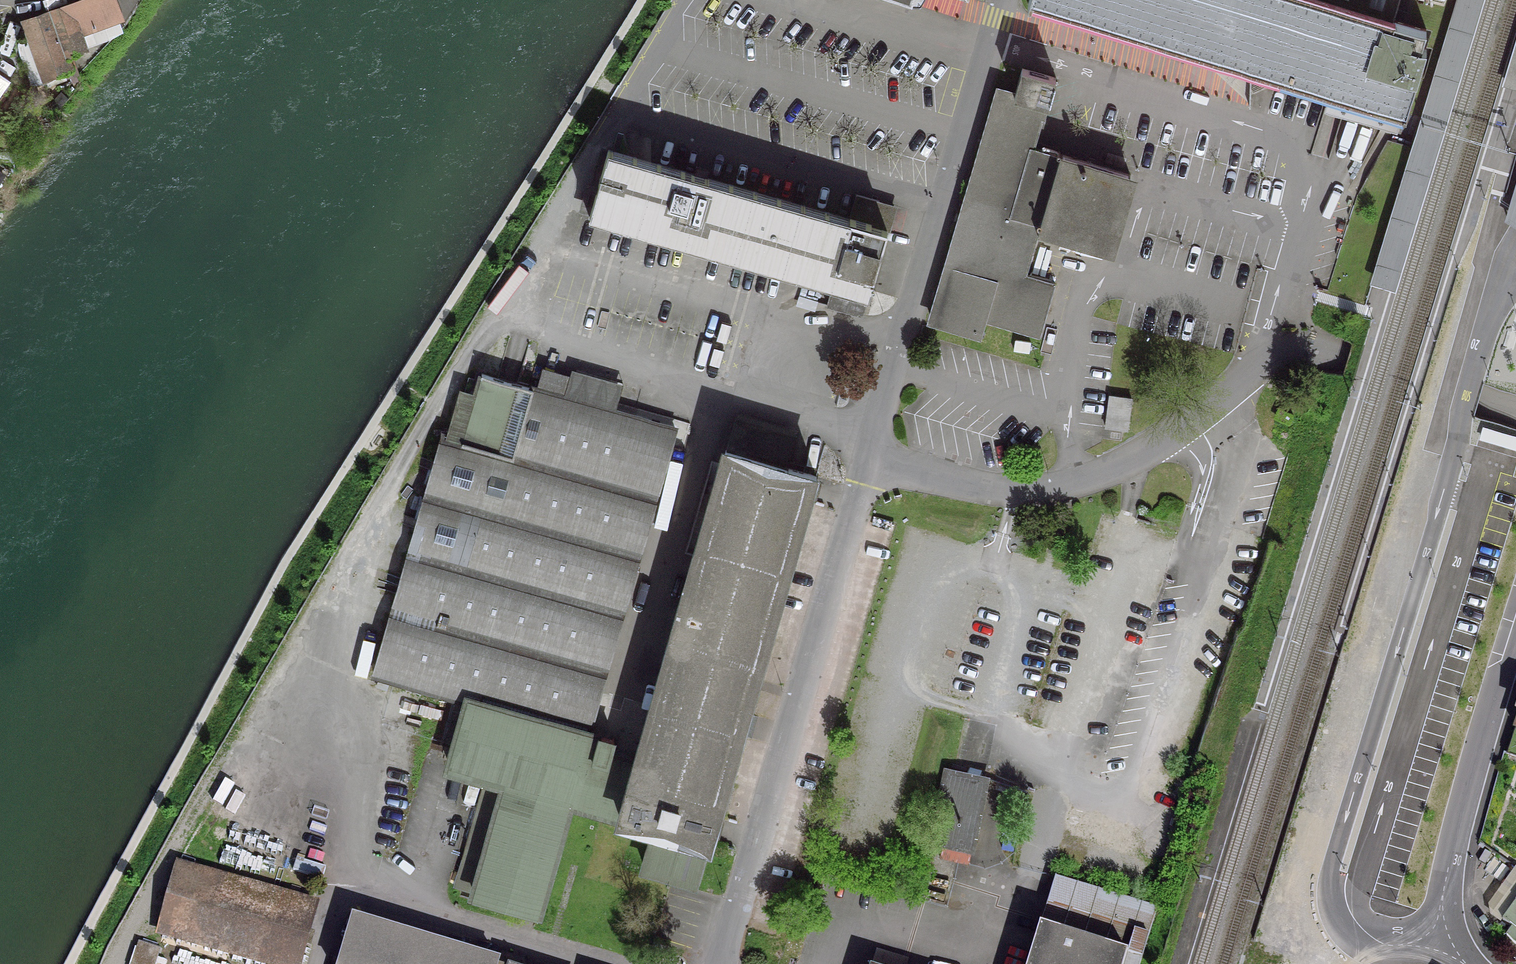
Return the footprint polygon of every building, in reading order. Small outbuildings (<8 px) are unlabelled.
[(65,7),(81,51),(82,51),(76,35),(118,20),(111,0),(84,0),(65,7)] [(1390,19),(1329,0),(1026,0),(1024,5),(1027,6),(1029,0),(1401,109),(1400,114),(1403,115),(1423,47),(1418,46),(1423,29),(1390,19)] [(1390,19),(1396,0),(1329,0),(1390,19)] [(1396,293),(1485,0),(1457,0),(1370,286),(1396,293)] [(65,7),(22,23),(42,79),(67,70),(62,58),(81,51),(65,7)] [(1515,89),(1515,41),(1502,86),(1515,89)] [(1027,148),(1036,116),(1042,117),(1053,79),(1019,69),(1012,96),(998,92),(930,325),(977,339),(982,321),(1036,337),(1052,284),(1022,276),(1034,234),(1104,255),(1127,176),(1057,155),(1057,156),(1027,148)] [(690,175),(605,150),(586,216),(829,286),(824,306),(859,316),(884,230),(869,227),(876,201),(853,195),(846,220),(704,179),(707,169),(693,165),(690,175)] [(459,441),(440,435),(371,675),(465,701),(584,734),(672,429),(612,413),(620,384),(573,371),(571,377),(539,368),(533,389),(479,374),(459,441)] [(1128,399),(1106,396),(1102,428),(1124,431),(1128,399)] [(784,468),(793,437),(732,420),(723,451),(634,764),(618,817),(653,826),(641,868),(690,882),(702,841),(708,842),(716,815),(710,813),(799,503),(805,504),(813,477),(784,468)] [(471,894),(534,912),(566,801),(618,817),(634,764),(607,756),(611,740),(597,736),(596,738),(584,734),(465,701),(446,767),(483,778),(452,887),(472,892),(471,894)] [(1505,755),(1515,759),(1515,724),(1505,755)] [(962,850),(967,851),(983,778),(942,770),(927,843),(962,850)] [(156,933),(266,963),(296,963),(313,905),(175,866),(156,933)] [(1140,954),(1153,908),(1052,878),(1038,923),(1026,963),(1137,963),(1140,954)] [(1507,912),(1515,918),(1515,899),(1507,912)] [(1510,927),(1500,920),(1499,922),(1509,929),(1503,937),(1510,945),(1515,949),(1515,918),(1510,927)] [(496,963),(349,920),(347,928),(336,963),(496,963)] [(129,963),(152,963),(156,950),(136,943),(129,963)] [(903,961),(874,952),(870,963),(902,963),(903,961)]
